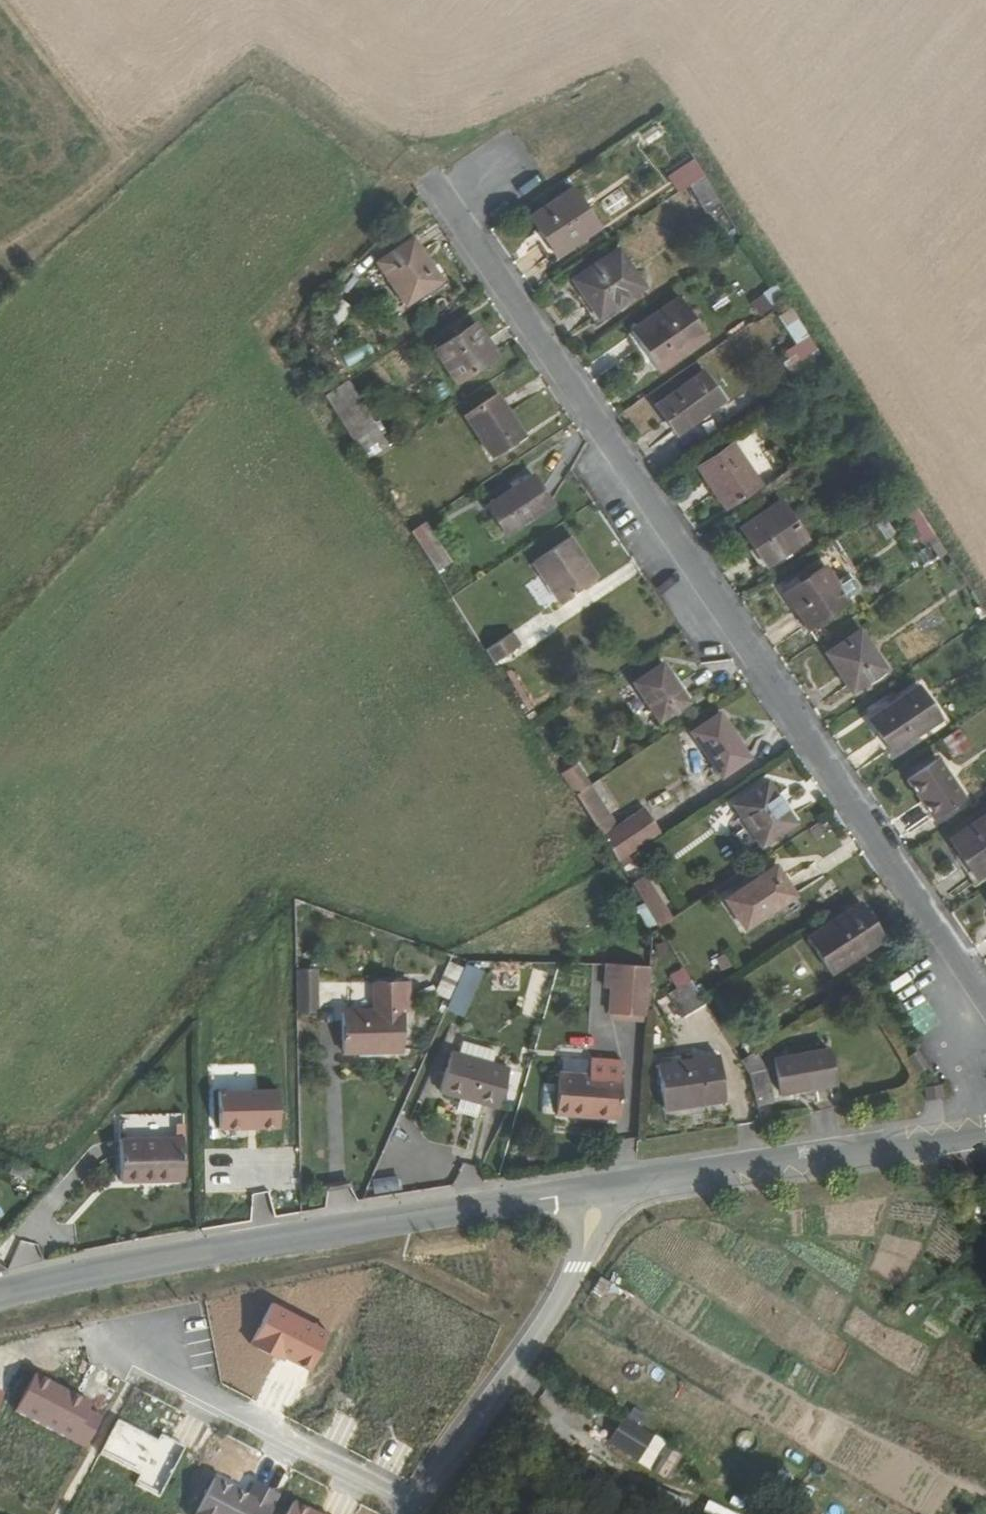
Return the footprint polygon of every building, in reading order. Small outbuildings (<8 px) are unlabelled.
[(704,176),(694,159),(668,177),(679,193),(689,186),(704,176)] [(704,176),(689,186),(705,214),(721,205),(704,176)] [(598,228),(572,189),(530,218),(556,257),(598,228)] [(405,306),(441,281),(413,239),(377,263),(405,306)] [(644,288),(618,249),(572,280),(599,319),(644,288)] [(763,296),(771,307),(784,299),(775,287),(763,296)] [(751,303),(759,315),(771,307),(763,296),(751,303)] [(707,338),(679,298),(631,332),(658,371),(707,338)] [(784,352),(803,380),(826,364),(790,309),(778,316),(796,344),(784,352)] [(497,357),(475,324),(434,351),(456,384),(497,357)] [(676,435),(724,401),(703,371),(654,406),(676,435)] [(324,396),(358,450),(380,436),(347,381),(324,396)] [(524,435),(497,395),(465,416),(492,456),(524,435)] [(380,436),(358,450),(367,464),(389,450),(380,436)] [(725,509),(760,485),(732,444),(697,468),(725,509)] [(552,504),(533,476),(487,507),(505,535),(552,504)] [(906,492),(898,498),(925,539),(926,538),(940,558),(946,553),(906,492)] [(806,539),(780,501),(740,529),(766,567),(806,539)] [(424,523),(410,532),(436,571),(450,562),(424,523)] [(560,602),(596,579),(569,538),(533,562),(560,602)] [(824,566),(784,593),(808,629),(848,602),(846,599),(858,591),(858,587),(853,580),(849,579),(837,587),(824,566)] [(852,692),(886,670),(859,630),(825,653),(852,692)] [(485,650),(493,663),(518,646),(510,634),(485,650)] [(659,722),(688,702),(662,664),(633,683),(659,722)] [(939,719),(918,687),(869,720),(890,752),(939,719)] [(722,779),(751,759),(719,713),(691,733),(722,779)] [(908,780),(933,817),(961,798),(936,761),(908,780)] [(575,794),(589,785),(575,764),(561,773),(575,794)] [(794,823),(767,783),(733,805),(761,846),(794,823)] [(618,862),(660,834),(643,808),(615,826),(589,785),(575,794),(618,862)] [(949,840),(976,879),(985,872),(985,815),(949,840)] [(725,900),(745,930),(796,896),(776,866),(725,900)] [(659,929),(671,920),(644,877),(632,884),(659,929)] [(884,938),(861,903),(807,939),(830,973),(884,938)] [(733,966),(726,954),(716,959),(723,971),(733,966)] [(801,984),(811,970),(797,960),(788,974),(801,984)] [(464,969),(450,963),(436,994),(450,1000),(464,969)] [(612,988),(614,964),(607,964),(605,988),(612,988)] [(610,1014),(645,1017),(648,967),(614,964),(612,988),(610,1014)] [(297,1013),(317,1013),(316,969),(297,970),(297,1013)] [(667,994),(681,1018),(705,1004),(683,969),(670,977),(677,989),(667,994)] [(517,989),(517,971),(493,971),(493,989),(517,989)] [(343,1053),(403,1051),(402,1012),(401,982),(374,982),(374,1012),(342,1013),(343,1053)] [(834,1083),(828,1049),(774,1060),(780,1094),(834,1083)] [(918,1051),(908,1057),(918,1074),(928,1069),(918,1051)] [(508,1070),(509,1069),(450,1052),(439,1092),(497,1108),(499,1104),(508,1070)] [(756,1107),(773,1103),(765,1069),(754,1052),(740,1061),(749,1075),(756,1107)] [(725,1101),(719,1056),(657,1065),(663,1110),(725,1101)] [(588,1075),(558,1073),(555,1115),(586,1117),(587,1114),(619,1116),(622,1078),(620,1077),(621,1064),(618,1061),(593,1059),(589,1063),(588,1075)] [(508,1070),(499,1104),(511,1107),(521,1074),(508,1070)] [(940,1094),(939,1090),(923,1093),(925,1104),(941,1102),(940,1094)] [(278,1091),(218,1092),(218,1129),(279,1128),(278,1091)] [(185,1181),(184,1134),(122,1136),(123,1183),(185,1181)] [(639,1428),(644,1421),(628,1410),(605,1443),(663,1483),(681,1457),(639,1428)]
